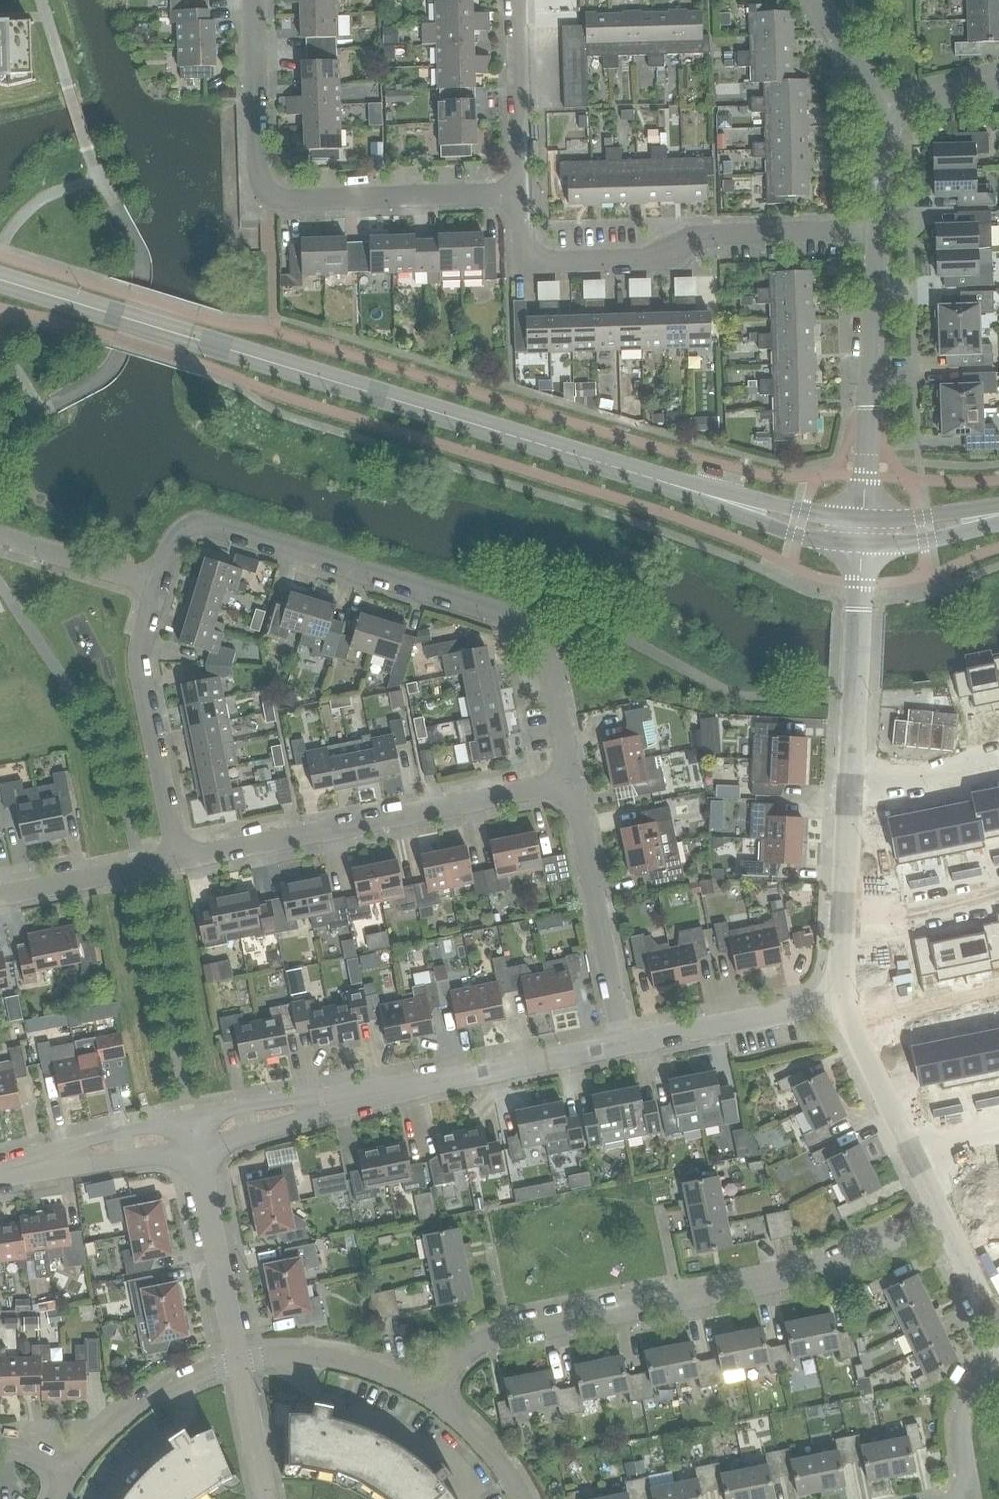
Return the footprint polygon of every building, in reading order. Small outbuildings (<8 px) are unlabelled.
[(178,11),(203,10),(202,0),(170,0),(170,11),(178,11)] [(300,16),(337,14),(336,0),(284,0),(284,3),(300,3),(300,16)] [(393,0),(383,0),(384,13),(394,13),(393,0)] [(489,22),(488,13),(472,13),(472,0),(463,0),(435,1),(436,23),(489,22)] [(968,20),(998,19),(998,0),(967,0),(968,20)] [(748,6),(749,37),(791,35),(790,11),(766,12),(766,5),(748,6)] [(214,44),(214,21),(209,21),(209,10),(203,10),(178,11),(170,11),(171,23),(177,23),(178,45),(214,44)] [(701,12),(677,13),(678,55),(709,54),(709,36),(701,36),(701,12)] [(654,13),(631,14),(633,56),(648,55),(648,68),(656,68),(654,13)] [(677,13),(654,13),(656,68),(663,67),(663,55),(678,55),(677,13)] [(312,38),(312,49),(336,48),(336,37),(337,37),(337,14),(300,16),(301,38),(312,38)] [(631,14),(609,15),(610,69),(618,69),(618,56),(633,56),(631,14)] [(731,25),(730,14),(721,14),(721,26),(731,25)] [(610,69),(609,15),(585,15),(585,26),(586,37),(586,49),(587,57),(602,57),(603,69),(610,69)] [(968,20),(968,42),(954,43),(955,56),(980,55),(980,43),(998,42),(998,19),(968,20)] [(489,31),(489,22),(436,23),(421,24),(422,46),(436,46),(436,45),(473,44),(473,31),(489,31)] [(34,23),(0,24),(0,86),(8,87),(35,81),(35,79),(32,80),(30,24),(34,24),(34,23)] [(399,26),(383,26),(383,45),(399,44),(399,26)] [(561,26),(562,38),(586,37),(585,26),(561,26)] [(791,58),(791,35),(749,37),(749,52),(737,52),(737,60),(791,58)] [(562,38),(562,50),(586,49),(586,37),(562,38)] [(214,44),(178,45),(178,67),(180,67),(180,79),(205,79),(204,67),(215,66),(214,44)] [(436,45),(436,46),(437,67),(490,65),(489,56),(473,56),(473,44),(436,45)] [(393,59),(392,46),(384,46),(384,59),(393,59)] [(301,62),(302,84),(339,82),(338,60),(336,60),(336,48),(312,49),(312,61),(301,62)] [(562,50),(562,61),(587,61),(587,57),(586,49),(562,50)] [(792,80),(791,58),(737,60),(737,67),(750,67),(750,83),(762,83),(792,80)] [(587,61),(562,61),(563,73),(587,72),(587,61)] [(438,89),(439,89),(463,88),(474,88),(474,74),(490,74),(490,65),(437,67),(438,89)] [(665,71),(657,71),(657,84),(666,83),(665,71)] [(563,73),(563,85),(587,84),(587,72),(563,73)] [(750,98),(751,105),(805,103),(805,80),(792,80),(762,83),(763,97),(750,98)] [(287,97),(287,106),(339,104),(339,82),(302,84),(303,97),(287,97)] [(587,84),(563,85),(563,96),(588,96),(587,84)] [(438,101),(439,123),(475,122),(475,100),(463,100),(463,88),(439,89),(440,101),(438,101)] [(396,91),(386,91),(387,102),(396,102),(396,91)] [(588,96),(563,96),(564,108),(588,107),(588,96)] [(763,112),(764,128),(806,126),(805,103),(751,105),(751,113),(763,112)] [(303,115),(303,127),(339,126),(339,104),(287,106),(287,115),(303,115)] [(633,110),(621,111),(621,119),(634,118),(633,110)] [(381,116),(368,116),(369,127),(381,126),(381,116)] [(586,129),(586,116),(578,116),(578,129),(586,129)] [(476,145),(475,122),(439,123),(439,146),(440,146),(440,158),(465,157),(465,145),(476,145)] [(339,126),(303,127),(304,150),(315,150),(315,162),(339,161),(339,148),(340,148),(339,126)] [(752,143),(752,151),(807,149),(806,126),(764,128),(764,143),(752,143)] [(647,130),(647,142),(658,141),(658,129),(647,130)] [(933,146),(933,171),(974,169),(974,154),(988,153),(987,132),(960,133),(961,145),(933,146)] [(604,148),(605,148),(613,148),(612,138),(604,138),(604,148)] [(651,159),(636,160),(637,202),(660,201),(658,147),(651,147),(651,159)] [(666,147),(658,147),(660,201),(683,201),(681,159),(666,159),(666,147)] [(605,161),(590,161),(592,203),(614,203),(613,148),(605,148),(605,161)] [(620,148),(613,148),(614,203),(637,202),(636,160),(621,160),(620,148)] [(765,158),(765,173),(807,172),(807,149),(752,151),(752,158),(765,158)] [(384,153),(370,154),(370,168),(375,168),(384,168),(384,167),(384,153)] [(712,158),(681,159),(683,201),(706,200),(706,176),(713,176),(712,158)] [(568,204),(592,203),(590,161),(559,162),(560,180),(567,180),(568,204)] [(732,162),(724,162),(725,174),(733,174),(732,162)] [(974,169),(933,171),(934,196),(962,195),(963,206),(995,205),(995,193),(990,193),(989,184),(975,185),(974,169)] [(807,172),(765,173),(766,204),(784,204),(784,196),(808,195),(807,172)] [(734,180),(724,180),(724,192),(734,192),(734,180)] [(977,249),(977,250),(991,250),(990,211),(963,212),(963,225),(935,226),(936,251),(977,249)] [(438,246),(426,246),(428,284),(439,284),(439,281),(462,281),(460,234),(438,235),(438,246)] [(484,281),(496,280),(495,244),(483,244),(483,234),(460,234),(462,281),(484,280),(484,281)] [(370,248),(358,248),(358,273),(370,272),(370,274),(393,273),(392,236),(369,237),(370,248)] [(414,236),(392,236),(393,273),(415,272),(415,285),(428,284),(426,246),(415,247),(414,236)] [(303,286),(302,276),(324,275),(323,238),(301,239),(301,250),(289,250),(290,274),(280,275),(280,287),(303,286)] [(346,238),(323,238),(324,275),(347,275),(347,273),(358,273),(358,248),(346,248),(346,238)] [(977,265),(977,250),(977,249),(936,251),(937,276),(965,275),(965,286),(992,285),(992,264),(977,265)] [(756,289),(757,296),(811,295),(810,271),(768,272),(769,288),(756,289)] [(938,305),(938,330),(979,329),(979,314),(993,314),(992,291),(965,292),(965,305),(938,305)] [(769,304),(770,319),(812,318),(811,295),(757,296),(757,304),(769,304)] [(753,296),(739,296),(740,306),(753,306),(753,296)] [(676,314),(663,314),(664,349),(687,348),(685,297),(676,298),(676,314)] [(694,297),(685,297),(687,348),(710,347),(709,312),(695,313),(694,297)] [(649,298),(639,299),(641,349),(664,349),(663,314),(649,314),(649,298)] [(631,315),(617,315),(618,350),(641,349),(639,299),(630,299),(631,315)] [(585,316),(572,317),(573,352),(596,351),(594,300),(585,300),(585,316)] [(603,300),(594,300),(596,351),(618,350),(617,315),(604,316),(603,300)] [(558,301),(548,302),(550,352),(573,352),(572,317),(558,317),(558,301)] [(513,303),(514,330),(514,352),(526,352),(526,353),(550,352),(548,302),(539,302),(540,318),(526,318),(525,302),(513,303)] [(758,334),(758,342),(813,340),(812,318),(770,319),(770,334),(758,334)] [(992,365),(992,354),(992,345),(980,345),(979,329),(938,330),(939,356),(967,355),(967,366),(992,365)] [(771,349),(771,364),(813,363),(813,340),(758,342),(758,350),(771,349)] [(750,342),(740,342),(740,352),(754,351),(754,342),(750,342)] [(759,380),(760,388),(814,386),(813,363),(771,364),(772,380),(759,380)] [(940,385),(941,411),(981,409),(981,394),(995,393),(995,372),(967,373),(968,385),(940,385)] [(576,398),(574,398),(574,402),(597,409),(596,384),(575,384),(576,398)] [(772,395),(773,410),(815,409),(814,386),(760,388),(760,395),(772,395)] [(601,399),(599,409),(612,412),(614,402),(601,399)] [(635,406),(635,421),(637,421),(643,421),(642,400),(634,400),(635,406)] [(815,409),(773,410),(774,441),(792,441),(791,433),(815,432),(815,409)] [(941,411),(942,436),(969,435),(970,451),(998,450),(998,433),(994,433),(994,424),(982,425),(981,409),(941,411)] [(678,412),(666,412),(666,427),(678,427),(678,412)] [(663,415),(653,415),(653,424),(663,423),(663,415)] [(703,419),(690,420),(690,433),(703,432),(703,419)] [(768,434),(756,434),(756,443),(768,443),(768,434)] [(247,584),(238,582),(242,570),(255,574),(259,561),(235,554),(231,566),(205,558),(199,579),(226,587),(225,587),(244,593),(247,584)] [(226,587),(199,579),(197,585),(192,584),(188,599),(219,609),(225,587),(226,587)] [(314,596),(291,589),(282,616),(270,613),(263,636),(283,642),(287,629),(302,633),(314,596)] [(314,596),(302,633),(299,644),(313,648),(313,651),(311,654),(320,657),(332,661),(333,657),(340,634),(328,630),(337,603),(314,596)] [(212,631),(223,633),(225,624),(215,621),(219,609),(188,599),(183,614),(188,616),(186,622),(212,631)] [(256,609),(253,619),(262,622),(266,612),(256,609)] [(352,638),(340,634),(333,657),(346,661),(350,648),(372,655),(384,617),(361,610),(352,638)] [(422,625),(438,631),(442,619),(425,614),(422,625)] [(401,686),(403,678),(410,655),(398,652),(407,624),(384,617),(372,655),(385,659),(381,673),(390,675),(386,689),(401,686)] [(262,622),(253,619),(250,629),(259,632),(262,622)] [(205,665),(231,667),(236,651),(219,646),(223,633),(212,631),(186,622),(180,643),(209,652),(205,665)] [(418,632),(414,646),(431,642),(428,630),(418,632)] [(443,665),(450,664),(452,675),(462,673),(489,667),(485,647),(459,652),(456,640),(424,647),(426,659),(441,656),(443,665)] [(953,674),(958,699),(971,696),(973,707),(998,702),(998,657),(991,659),(992,664),(966,669),(966,671),(953,674)] [(233,677),(231,667),(205,665),(208,679),(181,684),(185,705),(212,699),(213,700),(223,698),(219,679),(233,677)] [(462,673),(467,695),(499,689),(496,674),(491,674),(489,667),(462,673)] [(406,684),(408,695),(418,692),(416,682),(406,684)] [(467,695),(471,718),(503,711),(499,689),(467,695)] [(402,690),(388,693),(391,710),(405,707),(402,690)] [(295,706),(298,696),(286,693),(283,703),(295,706)] [(352,705),(350,701),(349,696),(340,698),(342,707),(352,705)] [(185,728),(228,720),(223,698),(213,700),(212,699),(185,705),(187,712),(182,713),(185,728)] [(329,700),(330,705),(331,710),(342,707),(340,698),(329,700)] [(262,703),(264,713),(274,711),(272,701),(262,703)] [(624,712),(629,737),(603,742),(608,766),(643,758),(642,750),(647,747),(657,744),(649,707),(624,712)] [(274,711),(264,713),(266,723),(276,721),(274,711)] [(471,718),(476,740),(503,735),(502,728),(506,727),(503,711),(471,718)] [(413,719),(415,729),(425,727),(423,717),(413,719)] [(703,737),(716,735),(715,718),(701,719),(703,737)] [(374,750),(379,777),(400,773),(395,746),(406,744),(401,719),(389,722),(392,735),(371,739),(373,750),(374,750)] [(193,743),(194,750),(232,742),(228,720),(185,728),(188,744),(193,743)] [(784,724),(755,723),(753,759),(805,762),(806,738),(783,737),(784,724)] [(415,729),(417,739),(427,738),(425,727),(415,729)] [(701,729),(690,729),(692,746),(702,745),(701,729)] [(362,741),(349,744),(357,786),(373,783),(372,778),(379,777),(374,750),(373,750),(371,739),(370,735),(361,736),(362,741)] [(476,740),(465,742),(470,763),(507,756),(503,735),(476,740)] [(313,790),(334,786),(328,759),(329,759),(327,748),(306,752),(303,739),(291,741),(296,766),(308,763),(313,790)] [(191,758),(194,774),(226,767),(226,768),(237,766),(232,742),(194,750),(196,757),(191,758)] [(342,789),(357,786),(349,744),(327,748),(329,759),(328,759),(334,786),(341,784),(342,789)] [(271,747),(273,758),(283,756),(280,745),(271,747)] [(425,776),(434,774),(437,774),(432,749),(420,752),(425,776)] [(283,756),(273,758),(275,768),(284,766),(283,756)] [(666,790),(661,768),(659,757),(644,760),(643,758),(608,766),(613,788),(635,784),(637,796),(666,790)] [(804,785),(805,762),(753,759),(751,795),(781,796),(781,784),(804,785)] [(230,790),(229,782),(226,768),(226,767),(194,774),(197,789),(202,788),(203,795),(230,790)] [(265,769),(257,771),(259,781),(267,780),(265,769)] [(54,784),(34,788),(45,840),(65,836),(57,797),(69,795),(65,771),(52,774),(54,784)] [(280,805),(289,803),(292,803),(287,778),(275,780),(280,805)] [(34,788),(23,790),(21,780),(0,784),(0,786),(4,808),(16,806),(24,845),(45,840),(34,788)] [(237,780),(229,782),(230,790),(203,795),(208,816),(245,808),(241,787),(238,787),(237,780)] [(725,785),(725,796),(739,797),(740,785),(725,785)] [(972,794),(973,802),(974,802),(982,840),(983,840),(998,837),(998,818),(993,790),(972,794)] [(711,800),(710,812),(723,813),(723,800),(711,800)] [(973,802),(952,806),(961,853),(984,848),(983,840),(982,840),(974,802),(973,802)] [(751,803),(750,826),(749,840),(759,840),(759,839),(801,841),(802,818),(780,817),(780,804),(751,803)] [(952,806),(931,811),(940,857),(961,853),(952,806)] [(676,842),(674,829),(669,807),(640,813),(642,824),(621,829),(625,852),(676,842)] [(931,811),(909,815),(919,861),(940,857),(931,811)] [(909,815),(888,819),(897,865),(919,861),(909,815)] [(535,832),(512,837),(519,874),(542,869),(545,883),(569,878),(564,855),(540,859),(535,832)] [(488,894),(500,892),(509,890),(507,876),(519,874),(512,837),(489,842),(495,868),(483,871),(488,894)] [(800,865),(801,841),(759,839),(759,840),(758,863),(740,862),(740,874),(777,876),(777,864),(800,865)] [(625,852),(630,875),(656,870),(659,885),(684,880),(676,842),(625,852)] [(466,846),(443,851),(450,887),(473,883),(476,896),(488,894),(483,871),(472,873),(466,846)] [(426,882),(414,885),(419,908),(418,908),(420,920),(434,917),(432,906),(440,905),(437,890),(450,887),(443,851),(420,855),(426,882)] [(407,910),(418,908),(419,908),(414,885),(403,887),(397,860),(374,865),(381,901),(393,899),(400,911),(407,910)] [(357,896),(345,899),(349,921),(349,923),(371,918),(368,904),(381,901),(374,865),(351,869),(357,896)] [(980,868),(966,871),(967,879),(982,876),(980,868)] [(713,880),(724,881),(724,871),(714,871),(713,880)] [(966,871),(951,874),(953,882),(967,879),(966,871)] [(312,930),(327,927),(328,930),(350,925),(349,923),(349,921),(345,899),(344,897),(332,900),(327,874),(303,879),(311,916),(309,916),(312,930)] [(938,876),(923,879),(925,887),(939,884),(938,876)] [(272,909),(277,934),(299,929),(297,919),(309,916),(311,916),(303,879),(280,883),(285,907),(272,909)] [(923,879),(909,882),(910,890),(925,887),(923,879)] [(711,880),(698,883),(700,894),(701,896),(714,894),(711,880)] [(698,883),(686,885),(688,896),(700,894),(698,883)] [(255,888),(231,893),(240,939),(254,936),(255,938),(277,934),(272,909),(259,912),(255,888)] [(210,907),(198,910),(200,924),(205,949),(227,944),(227,942),(240,939),(231,893),(209,898),(208,898),(210,907)] [(777,941),(789,939),(784,910),(770,913),(772,922),(750,927),(759,968),(782,963),(777,941)] [(957,938),(965,976),(993,971),(991,963),(998,961),(998,927),(996,914),(997,922),(981,925),(983,933),(957,938)] [(548,929),(545,918),(536,920),(538,931),(548,929)] [(759,968),(750,927),(729,931),(727,922),(713,924),(719,953),(731,950),(736,972),(759,968)] [(92,940),(83,942),(81,933),(75,934),(73,925),(50,930),(57,967),(80,962),(82,973),(98,970),(92,940)] [(677,947),(669,949),(676,984),(699,980),(695,958),(707,955),(701,927),(679,931),(677,947)] [(27,934),(29,943),(17,945),(25,984),(37,982),(35,971),(57,967),(50,930),(27,934)] [(805,932),(792,934),(795,949),(814,945),(812,933),(805,934),(805,932)] [(669,949),(668,944),(657,946),(649,936),(644,937),(643,934),(630,937),(637,969),(649,967),(653,989),(676,984),(669,949)] [(930,935),(912,939),(920,977),(936,974),(937,982),(965,976),(957,938),(932,943),(930,935)] [(457,936),(438,940),(440,949),(459,945),(457,936)] [(376,954),(360,957),(362,970),(378,967),(376,954)] [(542,964),(544,972),(551,1009),(575,1005),(570,980),(582,978),(577,954),(565,956),(565,959),(542,964)] [(279,955),(272,956),(270,961),(271,966),(280,964),(279,955)] [(511,992),(506,968),(504,957),(492,959),(496,982),(473,987),(481,1024),(504,1019),(499,995),(511,992)] [(9,987),(3,958),(0,959),(0,989),(9,987)] [(216,964),(205,966),(208,983),(220,980),(216,964)] [(525,964),(506,968),(511,992),(523,990),(528,1014),(551,1009),(544,972),(533,975),(532,973),(525,964)] [(303,991),(298,968),(287,970),(291,994),(303,991)] [(348,970),(351,984),(361,982),(358,968),(348,970)] [(448,980),(435,982),(441,1007),(452,1004),(457,1028),(481,1024),(473,987),(450,991),(448,980)] [(414,999),(402,1001),(410,1038),(434,1033),(429,1009),(441,1007),(435,982),(411,987),(414,999)] [(343,1004),(329,1007),(337,1044),(360,1040),(355,1016),(368,1014),(363,989),(340,993),(343,1004)] [(76,994),(65,996),(67,1008),(78,1006),(76,994)] [(386,1042),(410,1038),(402,1001),(379,1006),(377,994),(365,996),(370,1021),(382,1018),(386,1042)] [(313,999),(291,1003),(296,1028),(309,1026),(313,1049),(337,1044),(329,1007),(315,1010),(313,999)] [(115,1003),(99,1006),(101,1018),(117,1015),(115,1003)] [(271,1018),(257,1021),(265,1059),(288,1054),(283,1031),(296,1028),(291,1003),(269,1008),(271,1018)] [(20,1008),(8,1011),(10,1020),(22,1018),(20,1008)] [(241,1063),(265,1059),(257,1021),(243,1024),(241,1013),(219,1018),(224,1043),(237,1040),(241,1063)] [(40,1029),(37,1017),(27,1019),(29,1031),(40,1029)] [(977,1034),(986,1081),(998,1078),(998,1034),(998,1030),(977,1034)] [(95,1038),(74,1042),(77,1056),(75,1056),(83,1093),(106,1089),(101,1064),(126,1059),(121,1033),(107,1036),(95,1038)] [(977,1034),(955,1039),(964,1085),(986,1081),(977,1034)] [(955,1039),(933,1043),(941,1081),(941,1082),(942,1089),(964,1085),(955,1039)] [(49,1041),(37,1044),(43,1073),(55,1071),(56,1076),(60,1098),(83,1093),(75,1056),(73,1044),(50,1048),(49,1041)] [(933,1043),(912,1048),(920,1086),(941,1082),(941,1081),(933,1043)] [(0,1063),(0,1110),(21,1106),(15,1079),(27,1076),(21,1047),(9,1049),(11,1061),(0,1063)] [(715,1071),(691,1075),(699,1113),(698,1113),(701,1129),(725,1124),(738,1121),(732,1093),(730,1081),(717,1084),(715,1071)] [(800,1071),(777,1082),(782,1093),(792,1088),(802,1109),(835,1094),(825,1072),(806,1082),(800,1071)] [(673,1104),(660,1107),(666,1136),(679,1133),(701,1129),(698,1113),(699,1113),(691,1075),(668,1080),(673,1104)] [(624,1140),(642,1136),(660,1133),(655,1108),(643,1110),(638,1086),(614,1091),(624,1140)] [(588,1147),(624,1140),(614,1091),(591,1096),(596,1120),(583,1122),(588,1147)] [(835,1094),(802,1109),(812,1131),(802,1136),(808,1147),(831,1136),(826,1125),(845,1116),(835,1094)] [(989,1099),(991,1107),(998,1105),(998,1097),(989,1099)] [(989,1099),(975,1102),(976,1110),(991,1107),(989,1099)] [(561,1102),(538,1106),(545,1143),(569,1139),(571,1150),(584,1148),(577,1115),(565,1118),(561,1102)] [(962,1105),(947,1108),(949,1115),(963,1112),(962,1105)] [(522,1148),(545,1143),(538,1106),(515,1111),(519,1135),(507,1138),(512,1162),(525,1160),(522,1148)] [(947,1108),(932,1110),(934,1118),(949,1115),(947,1108)] [(483,1126),(459,1130),(467,1168),(481,1165),(483,1176),(505,1171),(500,1146),(487,1149),(483,1126)] [(467,1168),(459,1130),(436,1135),(441,1158),(429,1161),(434,1186),(455,1181),(453,1171),(467,1168)] [(404,1141),(381,1146),(389,1184),(402,1181),(404,1191),(426,1187),(421,1162),(409,1165),(404,1141)] [(827,1160),(837,1182),(869,1166),(859,1145),(840,1154),(835,1143),(811,1154),(816,1165),(827,1160)] [(375,1187),(389,1184),(381,1146),(358,1151),(362,1174),(350,1177),(355,1201),(377,1197),(375,1187)] [(749,1171),(763,1168),(761,1161),(748,1163),(749,1171)] [(254,1209),(300,1200),(292,1163),(269,1167),(271,1179),(249,1184),(250,1188),(246,1189),(249,1201),(252,1200),(254,1209)] [(842,1219),(866,1208),(860,1197),(880,1188),(869,1166),(837,1182),(847,1203),(836,1208),(842,1219)] [(344,1172),(312,1178),(315,1196),(347,1190),(344,1172)] [(572,1188),(581,1186),(579,1174),(569,1176),(572,1188)] [(680,1201),(682,1208),(722,1200),(717,1176),(682,1184),(685,1199),(680,1201)] [(112,1182),(103,1184),(105,1193),(113,1191),(112,1182)] [(516,1202),(529,1200),(527,1189),(514,1192),(516,1202)] [(135,1195),(106,1201),(111,1224),(128,1220),(131,1234),(165,1228),(163,1218),(167,1218),(164,1206),(161,1207),(160,1202),(137,1207),(135,1195)] [(722,1200),(682,1208),(683,1215),(688,1214),(691,1230),(727,1223),(722,1200)] [(307,1238),(305,1226),(310,1225),(290,1211),(288,1203),(254,1210),(256,1219),(252,1220),(255,1232),(258,1231),(259,1235),(281,1231),(284,1243),(307,1238)] [(446,1216),(444,1205),(436,1207),(438,1218),(446,1216)] [(420,1220),(436,1217),(434,1206),(418,1209),(420,1220)] [(49,1260),(62,1257),(64,1268),(86,1265),(82,1237),(70,1238),(65,1210),(42,1213),(47,1248),(49,1260)] [(789,1210),(765,1215),(770,1240),(794,1236),(789,1210)] [(42,1213),(20,1217),(26,1262),(35,1260),(37,1277),(51,1275),(49,1260),(47,1248),(42,1213)] [(16,1259),(18,1269),(27,1268),(26,1262),(20,1217),(19,1217),(20,1223),(0,1226),(0,1240),(3,1261),(16,1259)] [(727,1223),(691,1230),(696,1253),(731,1246),(727,1223)] [(167,1237),(165,1228),(131,1234),(134,1249),(122,1251),(127,1274),(150,1270),(148,1258),(170,1254),(169,1249),(173,1248),(170,1236),(167,1237)] [(462,1244),(459,1228),(423,1235),(428,1259),(468,1251),(467,1243),(462,1244)] [(393,1243),(391,1235),(377,1238),(379,1246),(393,1243)] [(268,1282),(270,1291),(304,1284),(302,1270),(319,1267),(317,1255),(315,1243),(283,1250),(285,1261),(265,1265),(266,1270),(263,1270),(265,1282),(268,1282)] [(468,1251),(428,1259),(432,1282),(468,1275),(465,1259),(470,1258),(468,1251)] [(892,1273),(868,1284),(873,1296),(884,1291),(894,1312),(926,1296),(916,1275),(897,1284),(892,1273)] [(468,1275),(432,1282),(437,1305),(472,1298),(468,1275)] [(136,1318),(185,1308),(180,1287),(177,1287),(176,1283),(154,1287),(152,1276),(128,1280),(136,1318)] [(307,1298),(304,1284),(270,1291),(272,1301),(269,1301),(271,1313),(275,1313),(275,1317),(298,1312),(300,1324),(324,1320),(319,1296),(307,1298)] [(399,1315),(394,1289),(370,1294),(375,1320),(399,1315)] [(926,1296),(894,1312),(904,1333),(941,1315),(938,1308),(933,1311),(926,1296)] [(30,1300),(15,1300),(15,1310),(15,1312),(30,1312),(30,1310),(30,1300)] [(55,1301),(37,1304),(38,1312),(57,1309),(55,1301)] [(185,1308),(136,1318),(143,1355),(167,1351),(164,1339),(187,1335),(186,1330),(189,1330),(185,1308)] [(59,1309),(47,1311),(48,1321),(61,1319),(59,1309)] [(831,1313),(808,1318),(815,1353),(838,1349),(840,1360),(853,1357),(848,1332),(836,1334),(831,1313)] [(941,1315),(904,1333),(914,1354),(946,1338),(939,1324),(944,1322),(941,1315)] [(39,1317),(23,1318),(24,1332),(39,1331),(39,1317)] [(789,1344),(777,1346),(782,1372),(794,1369),(792,1358),(815,1353),(808,1318),(785,1323),(789,1344)] [(17,1319),(5,1319),(5,1328),(17,1328),(17,1319)] [(761,1327),(738,1332),(745,1367),(768,1363),(770,1374),(782,1372),(777,1346),(766,1348),(761,1327)] [(719,1358),(707,1360),(712,1386),(724,1383),(722,1372),(745,1367),(738,1332),(715,1337),(719,1358)] [(866,1351),(863,1337),(855,1339),(858,1353),(866,1351)] [(87,1398),(86,1372),(100,1372),(98,1338),(84,1339),(84,1345),(75,1345),(75,1362),(63,1363),(64,1399),(87,1398)] [(946,1338),(914,1354),(924,1375),(914,1380),(919,1391),(943,1380),(937,1369),(957,1360),(946,1338)] [(691,1341),(668,1346),(675,1382),(698,1377),(700,1388),(712,1386),(707,1360),(695,1362),(691,1341)] [(41,1357),(42,1357),(42,1363),(42,1393),(42,1399),(64,1399),(63,1363),(50,1363),(50,1344),(41,1345),(41,1346),(41,1357)] [(20,1394),(19,1358),(6,1358),(5,1346),(0,1346),(0,1395),(20,1394)] [(31,1346),(32,1357),(19,1358),(20,1394),(42,1393),(42,1363),(42,1357),(41,1357),(41,1346),(31,1346)] [(649,1372),(637,1374),(642,1400),(654,1397),(652,1386),(675,1382),(668,1346),(644,1351),(649,1372)] [(621,1356),(598,1360),(605,1396),(628,1391),(630,1402),(642,1400),(637,1374),(625,1376),(621,1356)] [(578,1386),(567,1388),(572,1414),(584,1412),(582,1400),(605,1396),(598,1360),(574,1365),(578,1386)] [(865,1377),(862,1364),(854,1365),(857,1379),(865,1377)] [(551,1370),(528,1374),(535,1410),(558,1405),(560,1416),(572,1414),(567,1388),(555,1390),(551,1370)] [(497,1402),(502,1428),(514,1425),(512,1414),(535,1410),(528,1374),(504,1379),(508,1400),(497,1402)] [(455,1498),(451,1492),(446,1486),(442,1481),(450,1473),(452,1476),(453,1475),(441,1462),(440,1463),(442,1466),(434,1474),(429,1469),(424,1464),(419,1459),(413,1455),(408,1451),(402,1447),(396,1443),(390,1439),(384,1436),(377,1433),(371,1430),(364,1427),(358,1425),(351,1422),(344,1420),(337,1419),(330,1417),(333,1406),(321,1404),(314,1402),(312,1414),(302,1413),(288,1413),(288,1465),(301,1465),(318,1468),(316,1479),(325,1481),(335,1484),(339,1485),(349,1489),(357,1494),(362,1496),(366,1498),(456,1498),(455,1498)] [(814,1406),(816,1435),(844,1433),(842,1404),(814,1406)] [(907,1437),(884,1441),(891,1476),(914,1472),(910,1451),(922,1449),(917,1423),(905,1425),(907,1437)] [(206,1491),(220,1481),(232,1476),(212,1428),(199,1434),(190,1438),(184,1428),(177,1433),(168,1439),(174,1448),(169,1452),(163,1457),(158,1461),(152,1466),(147,1471),(142,1476),(137,1481),(133,1486),(128,1492),(124,1497),(123,1498),(211,1498),(206,1491)] [(846,1437),(852,1463),(863,1461),(867,1481),(891,1476),(884,1441),(861,1446),(859,1435),(846,1437)] [(814,1455),(821,1490),(844,1486),(840,1465),(852,1463),(846,1437),(834,1439),(837,1451),(814,1455)] [(776,1451),(782,1477),(793,1475),(797,1495),(821,1490),(814,1455),(791,1460),(788,1449),(776,1451)] [(750,1498),(774,1498),(770,1479),(782,1477),(776,1451),(764,1453),(767,1465),(744,1469),(750,1498)] [(643,1460),(635,1462),(637,1473),(645,1471),(643,1460)] [(633,1462),(623,1464),(626,1476),(635,1474),(633,1462)] [(706,1465),(712,1491),(723,1489),(725,1498),(750,1498),(744,1469),(721,1474),(718,1463),(706,1465)] [(677,1498),(701,1498),(700,1493),(712,1491),(706,1465),(694,1468),(696,1479),(673,1483),(677,1498)] [(640,1498),(677,1498),(673,1483),(650,1488),(648,1477),(636,1479),(640,1498)] [(604,1498),(640,1498),(636,1479),(624,1482),(626,1493),(604,1497),(604,1498)] [(568,1498),(580,1498),(578,1491),(566,1493),(568,1498)]
